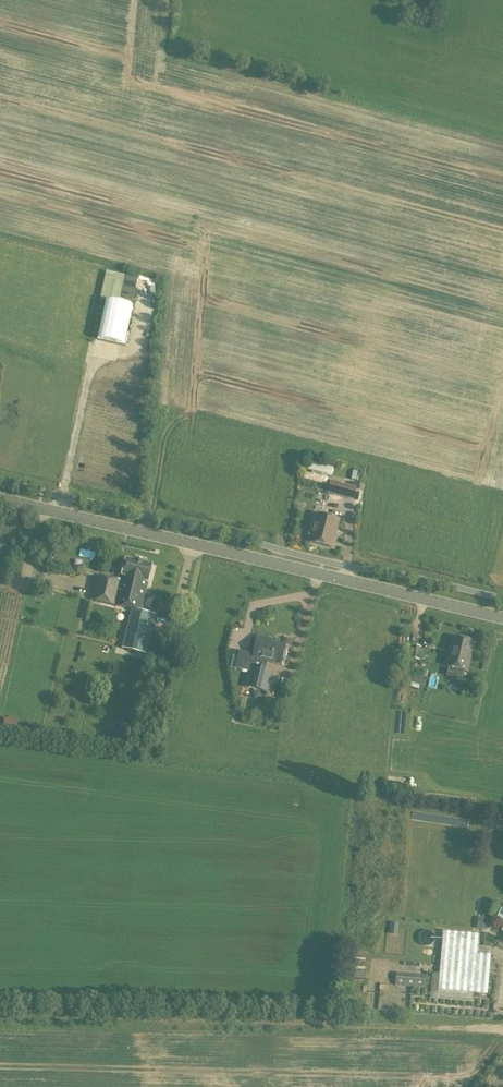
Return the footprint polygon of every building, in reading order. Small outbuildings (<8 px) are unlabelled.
[(420,1),(411,0),(408,0),(407,14),(418,15),(420,1)] [(105,302),(97,341),(123,347),(132,308),(134,308),(135,302),(132,301),(137,279),(106,272),(100,301),(105,302)] [(151,281),(149,314),(155,314),(158,281),(151,281)] [(9,406),(9,394),(0,394),(0,406),(9,406)] [(330,480),(327,493),(345,498),(348,485),(330,480)] [(332,548),(339,521),(317,515),(310,543),(332,548)] [(121,584),(146,590),(152,566),(126,560),(122,577),(123,577),(122,581),(96,575),(90,601),(115,607),(121,584)] [(141,612),(146,590),(121,584),(115,607),(131,611),(122,647),(147,654),(156,615),(141,612)] [(248,672),(244,687),(245,687),(253,689),(267,692),(271,678),(272,670),(266,669),(268,661),(280,664),(285,646),(267,642),(267,640),(257,637),(253,654),(248,653),(245,664),(250,665),(248,672)] [(446,667),(466,672),(473,642),(454,637),(446,667)] [(419,660),(421,646),(411,645),(409,670),(415,670),(416,660),(419,660)] [(422,686),(425,677),(418,675),(415,683),(422,686)] [(486,930),(487,918),(478,917),(476,929),(486,930)] [(487,994),(490,955),(476,954),(478,934),(443,932),(438,991),(487,994)] [(353,967),(352,978),(366,979),(366,968),(353,967)] [(425,988),(426,976),(396,973),(395,986),(425,988)]
